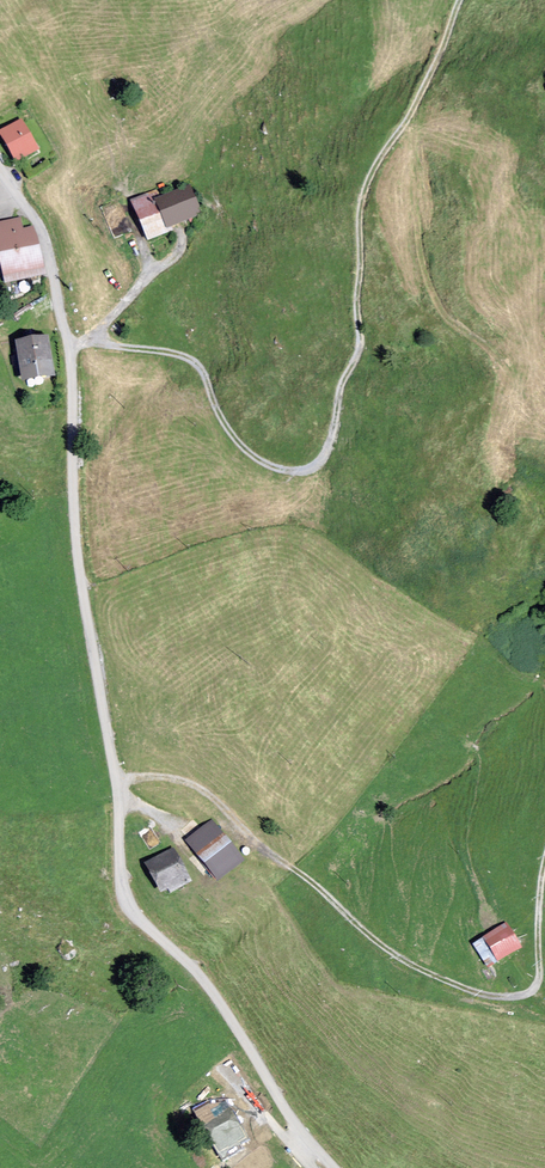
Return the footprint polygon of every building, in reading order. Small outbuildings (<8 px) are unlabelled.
[(28,119),(2,132),(23,170),(48,157),(28,119)] [(194,178),(127,201),(141,240),(207,218),(194,178)] [(0,228),(0,280),(33,274),(24,224),(0,228)] [(51,339),(20,346),(29,387),(59,380),(51,339)] [(217,816),(184,842),(212,877),(245,850),(217,816)] [(172,849),(145,864),(163,898),(191,883),(172,849)] [(510,918),(474,939),(495,974),(530,952),(510,918)] [(225,1102),(200,1116),(226,1160),(250,1146),(225,1102)]
